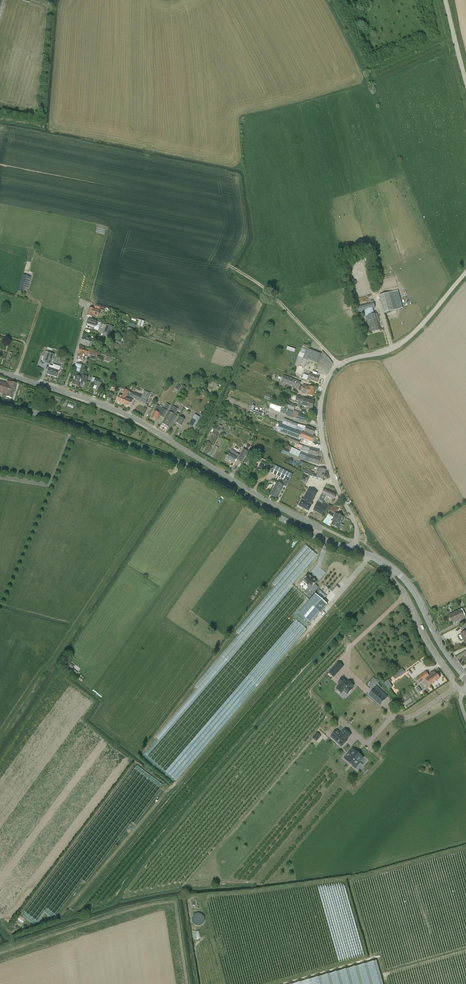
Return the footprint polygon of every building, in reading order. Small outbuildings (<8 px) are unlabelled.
[(31,277),(23,274),(20,284),(18,290),(24,292),(25,288),(28,289),(29,284),(31,277)] [(394,292),(379,296),(384,314),(394,311),(399,309),(394,292)] [(370,325),(372,332),(380,330),(378,323),(380,322),(377,313),(371,315),(370,309),(375,308),(374,302),(356,307),(358,313),(364,311),(368,325),(370,325)] [(98,316),(100,311),(90,308),(87,316),(92,317),(93,315),(98,316)] [(94,327),(99,328),(101,323),(96,322),(89,319),(87,324),(94,327)] [(107,325),(103,333),(111,336),(114,327),(107,325)] [(93,339),(84,336),(81,344),(91,347),(93,339)] [(307,349),(308,347),(304,344),(300,352),(305,354),(303,358),(298,356),(295,365),(304,368),(307,360),(309,361),(317,364),(319,360),(323,363),(329,368),(332,363),(329,359),(322,351),(321,355),(314,352),(307,349)] [(88,356),(88,354),(94,356),(97,357),(98,353),(95,352),(88,349),(88,350),(80,348),(79,352),(80,353),(77,360),(83,362),(86,355),(87,356),(87,355),(88,356)] [(51,364),(54,355),(44,352),(41,361),(51,364)] [(47,374),(57,377),(59,371),(49,367),(47,374)] [(81,375),(81,374),(76,373),(75,376),(73,384),(80,387),(81,383),(83,384),(83,383),(86,384),(88,377),(81,375)] [(310,381),(310,380),(317,383),(319,377),(309,373),(308,376),(304,374),(302,378),(307,380),(310,381)] [(290,378),(287,377),(284,376),(281,382),(298,388),(299,388),(300,386),(301,382),(291,379),(292,378),(290,377),(290,378)] [(95,379),(93,378),(91,383),(93,384),(100,387),(103,381),(96,378),(95,379)] [(0,381),(0,393),(7,395),(6,397),(12,399),(16,384),(7,381),(7,383),(0,381)] [(299,388),(298,388),(298,389),(299,391),(301,392),(301,393),(313,397),(315,388),(302,385),(302,386),(300,386),(299,388)] [(116,402),(123,405),(129,391),(130,390),(125,388),(123,393),(125,394),(124,396),(119,394),(116,402)] [(140,401),(146,404),(147,401),(150,393),(144,390),(142,396),(134,393),(132,397),(137,399),(136,400),(140,401)] [(132,393),(129,391),(123,405),(130,407),(133,400),(129,399),(132,393)] [(312,408),(314,402),(304,400),(305,398),(302,397),(296,396),(295,400),(303,402),(303,406),(308,407),(307,409),(311,410),(312,408)] [(294,411),(296,405),(286,401),(283,407),(294,411)] [(152,418),(157,421),(159,415),(160,416),(164,418),(167,411),(164,409),(157,405),(154,411),(155,412),(152,418)] [(299,413),(293,411),(291,417),(297,419),(304,421),(306,417),(299,414),(299,413)] [(168,427),(171,428),(174,423),(171,421),(172,419),(175,415),(169,412),(167,416),(163,424),(168,427)] [(189,425),(195,427),(199,417),(193,414),(189,425)] [(179,417),(176,423),(182,426),(185,420),(179,417)] [(298,424),(285,419),(283,424),(290,427),(291,427),(296,429),(304,432),(313,436),(315,430),(306,427),(305,429),(297,426),(298,424)] [(305,436),(304,439),(312,442),(314,437),(303,432),(298,430),(282,424),(280,429),(288,432),(287,435),(300,440),(302,435),(305,436)] [(291,437),(286,436),(285,438),(289,440),(289,438),(290,439),(289,441),(299,445),(300,441),(291,437)] [(319,450),(310,448),(310,449),(302,446),(300,450),(308,453),(317,456),(319,450)] [(292,447),(289,453),(299,458),(308,460),(308,461),(318,465),(320,458),(307,454),(307,453),(301,451),(292,447)] [(240,455),(237,454),(231,450),(226,458),(234,463),(237,459),(238,460),(238,459),(242,461),(248,453),(243,450),(240,455)] [(281,484),(277,482),(270,495),(277,498),(284,486),(286,487),(293,474),(274,465),(271,473),(284,479),(281,484)] [(313,474),(314,473),(306,470),(304,469),(303,472),(304,473),(312,477),(312,476),(316,478),(323,480),(326,470),(319,468),(316,475),(313,474)] [(322,493),(321,494),(319,500),(318,502),(314,510),(323,515),(327,507),(322,505),(326,496),(334,500),(336,495),(325,490),(327,486),(323,484),(319,492),(322,493)] [(309,488),(303,501),(304,501),(299,510),(306,514),(311,505),(317,493),(309,488)] [(337,509),(332,506),(328,514),(333,517),(337,509)] [(339,528),(343,517),(336,514),(331,525),(339,528)] [(313,592),(318,587),(315,584),(317,582),(308,575),(303,581),(309,586),(307,587),(313,592)] [(317,619),(332,600),(323,593),(308,611),(317,619)] [(464,617),(463,616),(460,610),(449,615),(453,623),(464,617)] [(343,666),(338,662),(329,673),(333,677),(343,666)] [(397,673),(392,676),(395,680),(399,677),(400,677),(405,673),(402,668),(396,673),(397,673)] [(431,674),(429,676),(426,671),(416,679),(419,684),(425,679),(430,685),(440,678),(437,674),(434,671),(431,673),(431,674)] [(341,694),(343,691),(347,694),(352,689),(351,688),(353,686),(350,683),(349,684),(342,678),(338,683),(339,684),(335,689),(341,694)] [(389,690),(393,687),(390,683),(392,682),(390,679),(384,683),(389,690)] [(385,699),(374,689),(369,695),(380,704),(385,699)] [(338,697),(333,702),(338,707),(343,702),(338,697)] [(340,733),(336,730),(330,736),(341,746),(351,735),(344,729),(340,733)] [(362,757),(358,754),(357,755),(351,750),(348,753),(350,755),(350,756),(347,759),(350,763),(352,761),(357,767),(360,763),(358,762),(362,757)]
